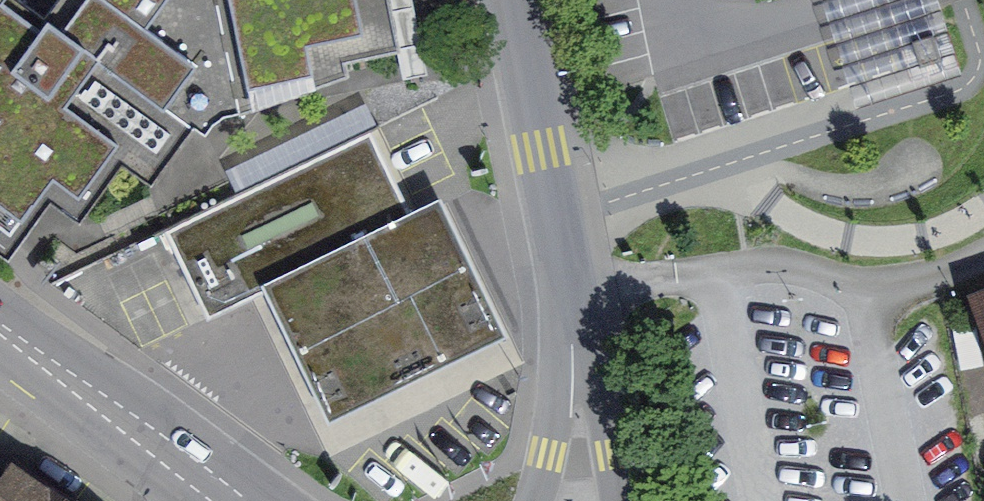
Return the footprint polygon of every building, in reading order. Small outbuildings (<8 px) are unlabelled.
[(8,255),(51,198),(80,219),(122,160),(154,184),(170,163),(166,160),(195,122),(204,128),(249,88),(232,92),(214,0),(55,0),(44,15),(25,0),(0,0),(0,249),(8,255)] [(232,92),(249,88),(347,68),(345,60),(400,48),(390,0),(214,0),(232,92)] [(869,113),(963,86),(941,0),(839,0),(869,113)] [(370,131),(165,230),(208,317),(264,290),(338,255),(412,219),(408,211),(370,131)] [(408,211),(412,219),(338,255),(264,290),(328,421),(507,335),(440,196),(408,211)] [(13,473),(10,476),(0,469),(0,500),(54,500),(13,473)]
